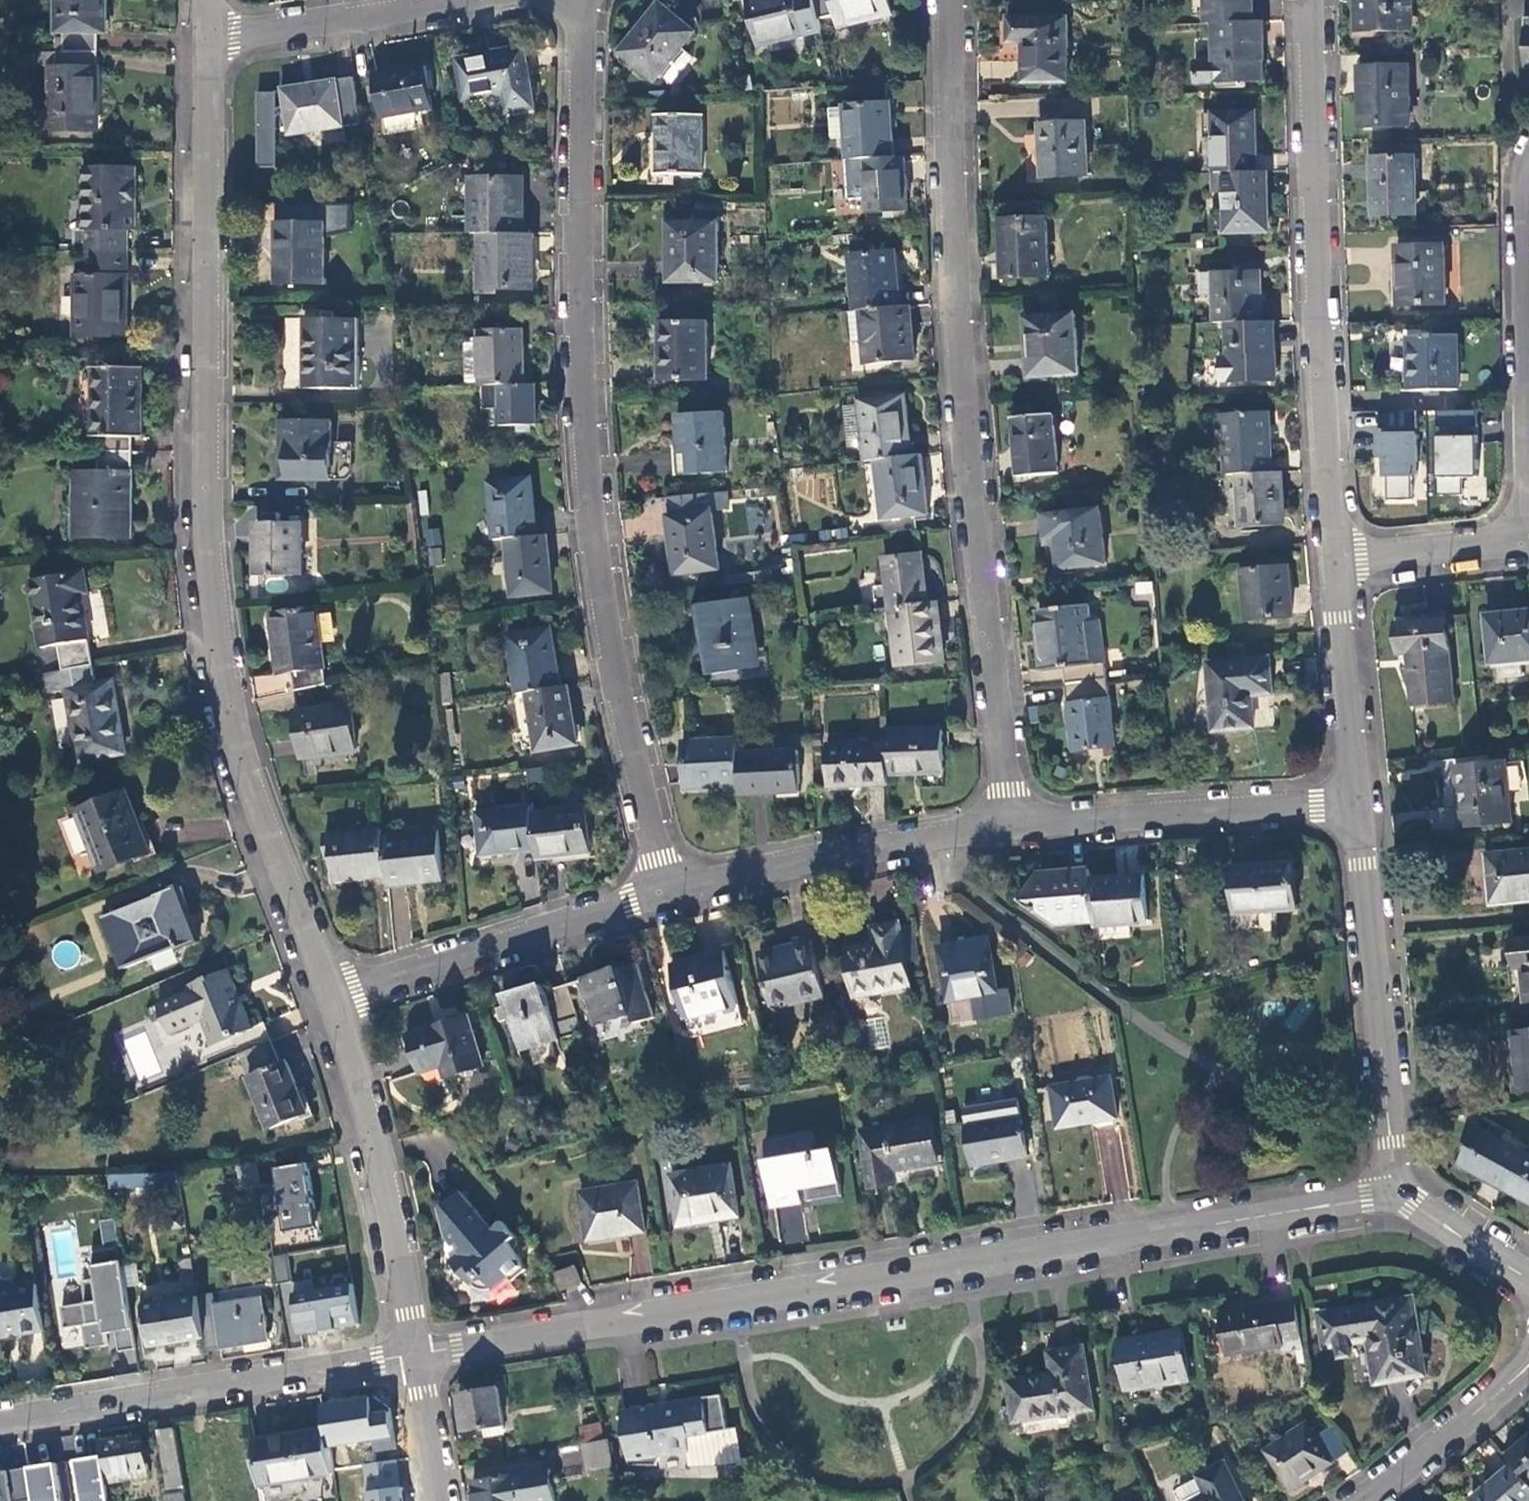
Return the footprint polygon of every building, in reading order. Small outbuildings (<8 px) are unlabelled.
[(63,54),(100,54),(99,35),(109,34),(109,0),(58,0),(58,4),(62,4),(63,54)] [(822,32),(819,19),(815,0),(746,0),(757,47),(822,32)] [(819,19),(840,15),(843,28),(893,16),(890,0),(815,0),(819,19)] [(1207,24),(1215,23),(1252,22),(1251,0),(1206,0),(1207,24)] [(1359,32),(1413,30),(1413,26),(1412,0),(1358,0),(1359,32)] [(695,34),(661,6),(622,54),(656,82),(662,75),(682,50),(695,34)] [(1069,84),(1069,20),(1010,19),(1010,44),(1025,44),(1026,84),(1069,84)] [(1264,81),(1262,21),(1252,22),(1215,23),(1216,62),(1197,62),(1198,84),(1264,81)] [(694,59),(682,50),(662,75),(674,85),(694,59)] [(525,51),(460,62),(467,101),(508,94),(512,113),(536,109),(525,51)] [(100,103),(100,54),(63,54),(56,54),(56,69),(52,70),(52,133),(94,133),(94,103),(100,103)] [(427,68),(375,76),(381,117),(434,109),(427,68)] [(1410,68),(1360,70),(1362,128),(1412,127),(1410,68)] [(290,135),(363,124),(356,79),(283,89),(290,135)] [(276,91),(256,91),(253,166),(273,167),(276,91)] [(843,108),(847,162),(864,161),(895,158),(891,105),(843,108)] [(1212,115),(1215,173),(1226,173),(1258,171),(1255,114),(1212,115)] [(702,177),(703,118),(658,118),(658,177),(702,177)] [(1086,125),(1041,126),(1043,178),(1088,177),(1086,125)] [(1416,157),(1373,159),(1374,216),(1417,216),(1416,157)] [(909,211),(906,158),(895,158),(864,161),(869,215),(909,211)] [(76,230),(75,254),(85,254),(126,253),(126,232),(135,232),(134,170),(84,170),(84,230),(76,230)] [(1269,232),(1268,171),(1258,171),(1226,173),(1228,233),(1269,232)] [(472,180),(471,235),(481,235),(524,236),(524,181),(472,180)] [(324,220),(325,206),(289,203),(288,217),(324,220)] [(1047,219),(1002,220),(1005,279),(1049,278),(1047,219)] [(326,225),(279,225),(279,284),(326,284),(326,225)] [(720,284),(719,226),(670,226),(669,245),(674,245),(675,283),(720,284)] [(534,290),(534,236),(524,236),(481,235),(481,289),(534,290)] [(1446,246),(1398,247),(1400,306),(1447,305),(1446,246)] [(127,338),(126,253),(85,254),(85,277),(74,277),(75,338),(127,338)] [(851,259),(856,313),(862,312),(902,308),(895,256),(851,259)] [(1214,296),(1215,323),(1229,323),(1263,321),(1260,272),(1213,274),(1214,296)] [(1200,297),(1214,296),(1213,274),(1199,275),(1200,297)] [(917,361),(911,307),(902,308),(862,312),(866,343),(868,366),(917,361)] [(854,344),(866,343),(862,312),(856,313),(852,313),(854,344)] [(1076,316),(1027,319),(1031,378),(1080,375),(1076,316)] [(359,320),(306,320),(306,389),(358,389),(359,320)] [(1276,379),(1273,321),(1263,321),(1229,323),(1231,380),(1276,379)] [(709,326),(662,326),(662,382),(708,383),(709,326)] [(481,339),(483,386),(485,386),(527,385),(525,331),(481,331),(481,339)] [(1455,336),(1408,337),(1409,391),(1456,390),(1455,336)] [(464,340),(466,386),(483,386),(481,339),(464,340)] [(98,439),(98,452),(132,452),(132,439),(142,438),(140,369),(91,369),(91,438),(98,439)] [(538,425),(536,385),(527,385),(485,386),(486,411),(499,411),(500,427),(538,425)] [(862,438),(865,463),(875,462),(911,457),(904,400),(858,404),(858,410),(862,438)] [(847,439),(862,438),(858,410),(844,411),(847,439)] [(728,475),(724,415),(678,419),(683,477),(728,475)] [(1055,415),(1016,419),(1021,477),(1061,474),(1055,415)] [(1223,418),(1227,476),(1238,475),(1270,473),(1266,415),(1223,418)] [(332,482),(332,424),(283,423),(283,444),(289,444),(289,481),(332,482)] [(1463,426),(1401,428),(1402,476),(1464,475),(1463,426)] [(132,539),(132,452),(98,452),(98,472),(74,472),(74,510),(83,510),(83,539),(132,539)] [(928,515),(921,456),(911,457),(875,462),(877,480),(880,480),(884,518),(909,515),(910,517),(928,515)] [(1283,526),(1280,473),(1270,473),(1238,475),(1241,528),(1283,526)] [(1486,478),(1464,475),(1461,495),(1483,499),(1486,478)] [(491,484),(497,541),(508,539),(538,536),(531,479),(491,484)] [(729,511),(726,493),(671,498),(674,517),(671,517),(679,576),(721,571),(713,513),(729,511)] [(1099,511),(1043,517),(1045,540),(1055,539),(1059,571),(1106,565),(1099,511)] [(302,524),(258,524),(258,576),(302,575),(302,524)] [(555,592),(548,535),(538,536),(508,539),(515,596),(555,592)] [(884,562),(890,610),(929,605),(922,557),(884,562)] [(1288,569),(1243,573),(1246,623),(1291,619),(1288,569)] [(57,647),(62,673),(94,667),(81,595),(86,595),(83,573),(30,582),(41,649),(57,647)] [(756,669),(746,601),(699,607),(704,645),(707,645),(711,675),(756,669)] [(945,662),(938,604),(929,605),(890,610),(897,668),(945,662)] [(1108,679),(1101,622),(1091,623),(1089,606),(1039,612),(1043,649),(1038,649),(1041,672),(1064,669),(1066,684),(1107,679),(1108,679)] [(291,673),(295,693),(327,686),(316,609),(271,616),(279,674),(291,673)] [(1486,618),(1491,664),(1496,664),(1522,661),(1528,660),(1528,613),(1486,618)] [(1453,704),(1445,616),(1395,622),(1399,656),(1407,656),(1412,707),(1453,704)] [(507,636),(517,695),(526,693),(562,687),(553,629),(507,636)] [(1269,661),(1209,666),(1214,733),(1254,729),(1252,698),(1272,696),(1269,661)] [(1524,677),(1522,661),(1496,664),(1498,679),(1524,677)] [(97,685),(94,667),(62,673),(40,677),(44,696),(67,693),(79,762),(124,754),(111,682),(97,685)] [(1115,748),(1107,679),(1066,684),(1075,752),(1115,748)] [(579,745),(568,686),(562,687),(526,693),(535,751),(579,745)] [(356,752),(350,706),(297,713),(303,759),(356,752)] [(909,730),(886,731),(887,744),(888,776),(944,773),(943,733),(909,735),(909,730)] [(707,789),(740,788),(738,755),(738,740),(683,743),(685,786),(707,785),(707,789)] [(831,787),(889,785),(888,776),(887,744),(828,748),(831,787)] [(799,752),(738,755),(740,788),(740,796),(801,794),(799,752)] [(1511,823),(1506,763),(1458,768),(1464,827),(1511,823)] [(127,795),(78,814),(101,871),(153,851),(140,819),(137,820),(127,795)] [(481,855),(536,849),(532,814),(531,807),(477,813),(481,855)] [(585,808),(532,814),(536,849),(537,860),(590,854),(585,808)] [(363,878),(386,877),(381,838),(380,830),(324,836),(326,852),(331,853),(334,878),(362,876),(363,878)] [(436,832),(381,838),(386,877),(387,883),(415,880),(416,883),(442,880),(436,832)] [(1516,855),(1516,859),(1488,863),(1492,905),(1528,902),(1528,854),(1516,855)] [(1295,865),(1236,869),(1240,914),(1298,909),(1295,865)] [(1052,925),(1093,921),(1090,883),(1089,871),(1035,875),(1020,900),(1052,925)] [(1146,879),(1090,883),(1093,921),(1093,926),(1149,921),(1146,879)] [(103,921),(124,970),(176,949),(176,950),(198,940),(177,888),(154,897),(155,900),(103,921)] [(905,964),(921,961),(914,926),(899,927),(898,925),(873,930),(876,947),(848,952),(855,993),(909,984),(905,964)] [(1522,967),(1526,1002),(1528,1002),(1528,938),(1514,939),(1516,967),(1522,967)] [(825,997),(812,940),(794,944),(796,949),(759,958),(771,1010),(825,997)] [(989,941),(939,949),(949,1002),(998,994),(989,941)] [(725,951),(671,965),(686,1021),(740,1005),(725,951)] [(638,965),(583,982),(598,1027),(634,1017),(637,1025),(655,1020),(638,965)] [(228,1041),(235,1058),(239,1056),(270,1042),(262,1024),(251,1029),(227,971),(187,988),(189,993),(156,1008),(162,1021),(168,1036),(206,1021),(216,1045),(228,1041)] [(520,1050),(583,1031),(567,986),(545,992),(543,985),(504,997),(520,1050)] [(151,1025),(162,1021),(156,1008),(146,1012),(151,1025)] [(483,1067),(467,1018),(409,1036),(421,1074),(441,1068),(445,1079),(483,1067)] [(882,1018),(869,1021),(875,1049),(888,1046),(882,1018)] [(1512,1035),(1519,1093),(1528,1092),(1528,1033),(1512,1035)] [(280,1065),(270,1042),(239,1056),(271,1130),(312,1111),(303,1089),(299,1091),(286,1063),(280,1065)] [(1111,1079),(1053,1088),(1059,1129),(1118,1119),(1111,1079)] [(1022,1117),(967,1126),(975,1177),(998,1173),(997,1161),(1028,1156),(1022,1117)] [(931,1120),(862,1131),(871,1186),(896,1181),(895,1170),(938,1162),(931,1120)] [(1458,1166),(1505,1191),(1525,1155),(1479,1129),(1458,1166)] [(815,1134),(765,1142),(768,1160),(765,1160),(772,1207),(803,1202),(800,1185),(840,1179),(835,1149),(818,1151),(815,1134)] [(1528,1204),(1528,1157),(1525,1155),(1505,1191),(1528,1204)] [(241,1189),(262,1186),(261,1162),(237,1164),(241,1189)] [(273,1165),(276,1228),(311,1227),(309,1164),(273,1165)] [(730,1166),(670,1176),(679,1228),(739,1218),(730,1166)] [(174,1195),(182,1194),(178,1169),(109,1174),(109,1189),(139,1188),(173,1187),(174,1195)] [(98,1190),(109,1189),(109,1174),(98,1174),(98,1190)] [(88,1186),(88,1175),(70,1175),(71,1186),(88,1186)] [(636,1185),(582,1194),(589,1240),(644,1231),(636,1185)] [(493,1229),(461,1192),(442,1207),(447,1237),(460,1252),(451,1261),(471,1284),(481,1275),(494,1289),(508,1277),(513,1281),(526,1270),(512,1242),(517,1237),(503,1221),(493,1229)] [(183,1228),(181,1214),(170,1216),(173,1229),(183,1228)] [(272,1256),(275,1280),(290,1279),(287,1254),(272,1256)] [(183,1281),(195,1278),(192,1259),(180,1261),(183,1281)] [(575,1268),(558,1275),(564,1290),(582,1283),(575,1268)] [(44,1331),(36,1285),(14,1288),(12,1281),(0,1283),(0,1339),(44,1331)] [(301,1335),(360,1324),(353,1284),(294,1293),(301,1335)] [(110,1286),(54,1295),(61,1342),(117,1331),(110,1286)] [(207,1351),(222,1348),(215,1306),(213,1293),(198,1296),(205,1338),(207,1351)] [(151,1347),(205,1338),(198,1296),(144,1305),(151,1347)] [(262,1298),(215,1306),(222,1348),(269,1340),(262,1298)] [(1425,1376),(1413,1299),(1320,1314),(1324,1336),(1326,1336),(1329,1348),(1340,1346),(1342,1357),(1353,1355),(1351,1344),(1371,1342),(1378,1385),(1425,1376)] [(1284,1339),(1301,1336),(1295,1300),(1221,1313),(1228,1355),(1285,1345),(1284,1339)] [(1182,1333),(1119,1343),(1127,1387),(1168,1382),(1169,1388),(1191,1384),(1182,1333)] [(20,1358),(41,1357),(40,1335),(19,1336),(20,1358)] [(1094,1411),(1084,1350),(1049,1355),(1052,1376),(1009,1383),(1015,1424),(1094,1411)] [(504,1425),(498,1390),(459,1396),(465,1432),(504,1425)] [(322,1403),(330,1448),(397,1437),(389,1392),(322,1403)] [(621,1411),(629,1466),(657,1465),(661,1456),(689,1451),(687,1441),(689,1436),(727,1430),(721,1395),(664,1404),(665,1409),(654,1411),(653,1406),(621,1411)] [(1292,1489),(1350,1451),(1333,1426),(1316,1437),(1306,1421),(1265,1448),(1292,1489)] [(581,1428),(584,1444),(605,1439),(601,1424),(581,1428)] [(175,1430),(158,1433),(168,1495),(165,1496),(166,1500),(187,1500),(175,1430)] [(334,1476),(330,1448),(327,1430),(253,1442),(262,1500),(293,1500),(290,1483),(334,1476)] [(736,1430),(727,1430),(689,1436),(687,1441),(689,1451),(690,1466),(708,1466),(741,1460),(736,1430)] [(144,1436),(102,1443),(104,1457),(107,1479),(149,1471),(144,1436)] [(1506,1457),(1514,1467),(1528,1483),(1528,1438),(1506,1457)] [(587,1472),(615,1466),(609,1439),(605,1439),(584,1444),(582,1444),(587,1472)] [(87,1489),(108,1486),(107,1479),(104,1457),(97,1458),(94,1444),(55,1450),(62,1498),(87,1494),(87,1489)] [(564,1476),(584,1472),(578,1444),(558,1448),(564,1476)] [(14,1496),(33,1494),(33,1492),(27,1453),(8,1456),(14,1496)] [(363,1465),(368,1500),(407,1500),(401,1459),(363,1465)] [(1226,1465),(1179,1489),(1185,1500),(1245,1500),(1226,1465)] [(1514,1467),(1473,1500),(1528,1500),(1528,1483),(1514,1467)] [(473,1483),(476,1500),(554,1500),(549,1470),(473,1483)] [(33,1492),(33,1494),(35,1500),(52,1500),(51,1490),(33,1492)]
